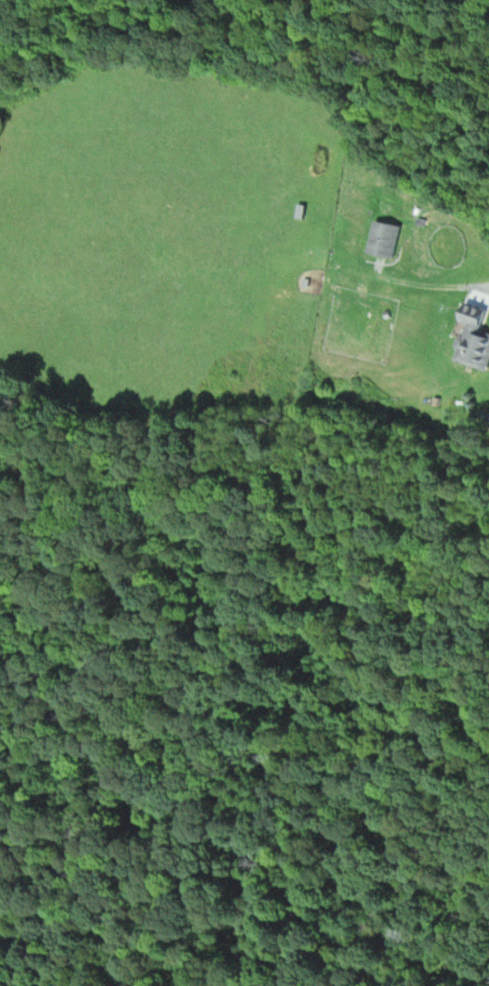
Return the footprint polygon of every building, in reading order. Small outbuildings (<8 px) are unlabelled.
[(394,258),(399,224),(374,220),(368,253),(394,258)] [(488,370),(488,367),(488,331),(481,328),(485,315),(467,310),(452,359),(488,370)]
